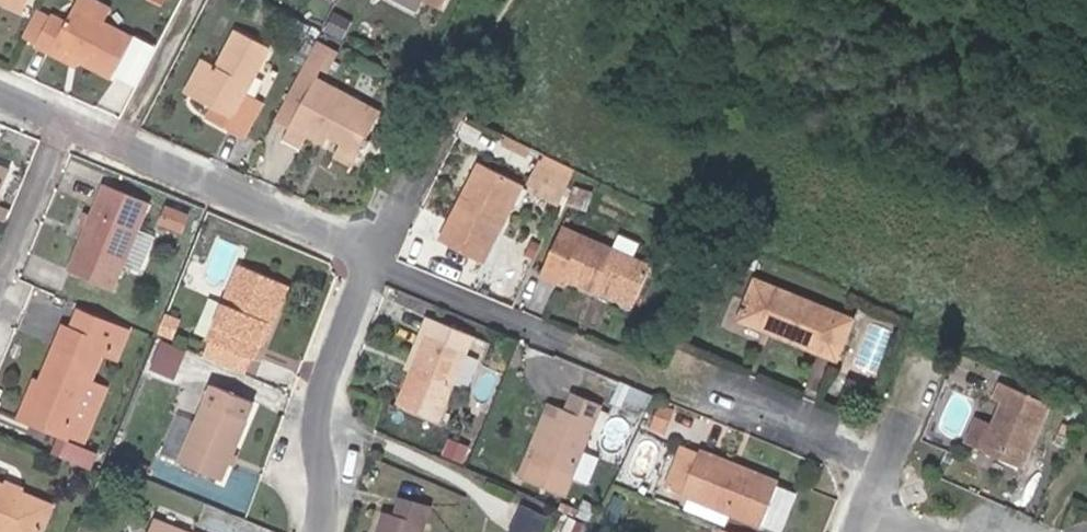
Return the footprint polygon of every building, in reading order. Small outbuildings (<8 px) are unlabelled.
[(23,12),(29,0),(0,0),(0,2),(23,12)] [(133,38),(104,23),(111,9),(93,0),(77,0),(65,23),(51,15),(50,16),(36,45),(35,46),(50,53),(53,48),(79,62),(111,79),(133,38)] [(446,0),(426,0),(441,8),(446,0)] [(36,45),(50,16),(37,9),(22,38),(36,45)] [(303,39),(310,26),(293,17),(286,31),(303,39)] [(246,93),(270,48),(236,30),(216,66),(207,61),(189,96),(213,108),(206,119),(243,138),(263,103),(246,93)] [(328,73),(336,58),(313,46),(305,62),(321,69),(328,73)] [(79,62),(53,48),(50,53),(76,67),(79,62)] [(189,96),(207,61),(202,59),(184,93),(189,96)] [(315,78),(321,69),(305,62),(301,70),(315,78)] [(288,129),(315,78),(301,70),(274,121),(288,129)] [(354,163),(381,113),(315,78),(288,129),(285,135),(303,145),(308,136),(325,145),(329,137),(341,143),(336,153),(354,163)] [(556,203),(571,168),(542,153),(536,163),(551,170),(539,194),(556,203)] [(484,262),(523,185),(480,163),(441,240),(484,262)] [(539,194),(551,170),(536,163),(524,187),(539,194)] [(0,167),(0,194),(9,171),(0,167)] [(112,289),(149,203),(105,184),(86,230),(81,242),(69,271),(112,289)] [(586,211),(591,195),(573,190),(568,205),(586,211)] [(182,232),(189,216),(167,207),(160,223),(182,232)] [(612,249),(562,227),(540,275),(561,284),(564,278),(595,293),(597,289),(598,286),(635,302),(651,266),(633,258),(612,249)] [(81,242),(86,230),(80,228),(75,240),(81,242)] [(633,258),(639,244),(619,234),(612,249),(633,258)] [(258,345),(283,283),(240,266),(215,326),(211,325),(205,340),(208,341),(252,359),(252,360),(258,345)] [(853,319),(754,279),(737,320),(837,361),(853,319)] [(262,346),(288,286),(283,283),(258,345),(262,346)] [(635,302),(598,286),(597,289),(633,306),(635,302)] [(103,354),(105,348),(119,354),(128,332),(78,310),(71,330),(63,326),(39,382),(24,421),(67,438),(68,435),(91,382),(103,354)] [(172,339),(179,320),(166,315),(159,333),(172,339)] [(411,373),(434,320),(428,317),(406,371),(411,373)] [(438,421),(473,336),(434,320),(411,373),(398,404),(438,421)] [(202,357),(220,364),(222,364),(245,374),(252,359),(208,341),(202,357)] [(182,352),(160,343),(151,365),(173,374),(182,352)] [(117,360),(119,354),(105,348),(103,354),(117,360)] [(1047,398),(1002,377),(1000,382),(1045,402),(1047,398)] [(24,421),(39,382),(34,380),(18,418),(24,421)] [(84,442),(107,389),(91,382),(68,435),(84,442)] [(1022,469),(1050,404),(1045,402),(1000,382),(993,399),(1002,403),(992,424),(981,451),(1022,469)] [(233,454),(254,403),(212,385),(179,463),(221,480),(228,464),(233,454)] [(642,416),(652,395),(630,386),(621,407),(642,416)] [(583,452),(602,404),(573,393),(566,410),(555,406),(524,481),(564,497),(572,477),(583,452)] [(524,481),(555,406),(551,404),(521,479),(524,481)] [(664,430),(672,409),(659,405),(652,424),(664,430)] [(1069,436),(1077,416),(1067,412),(1059,432),(1069,436)] [(981,451),(992,424),(976,417),(965,444),(981,451)] [(90,470),(97,453),(67,440),(59,457),(90,470)] [(462,462),(468,447),(449,440),(444,455),(462,462)] [(682,493),(698,454),(681,447),(665,485),(682,493)] [(761,527),(779,482),(699,450),(698,454),(682,493),(681,495),(761,527)] [(588,484),(599,458),(583,452),(572,477),(588,484)] [(233,466),(237,456),(233,454),(228,464),(233,466)] [(144,480),(149,471),(132,464),(128,472),(144,480)] [(787,531),(801,489),(781,483),(767,525),(787,531)] [(0,484),(0,531),(41,531),(52,506),(0,484)] [(426,523),(431,506),(398,497),(393,514),(426,523)] [(625,502),(615,497),(601,531),(611,531),(625,502)] [(510,530),(515,531),(544,531),(552,515),(524,502),(510,530)] [(426,523),(393,514),(383,512),(378,531),(423,531),(426,523)] [(153,519),(148,531),(184,531),(153,519)]
